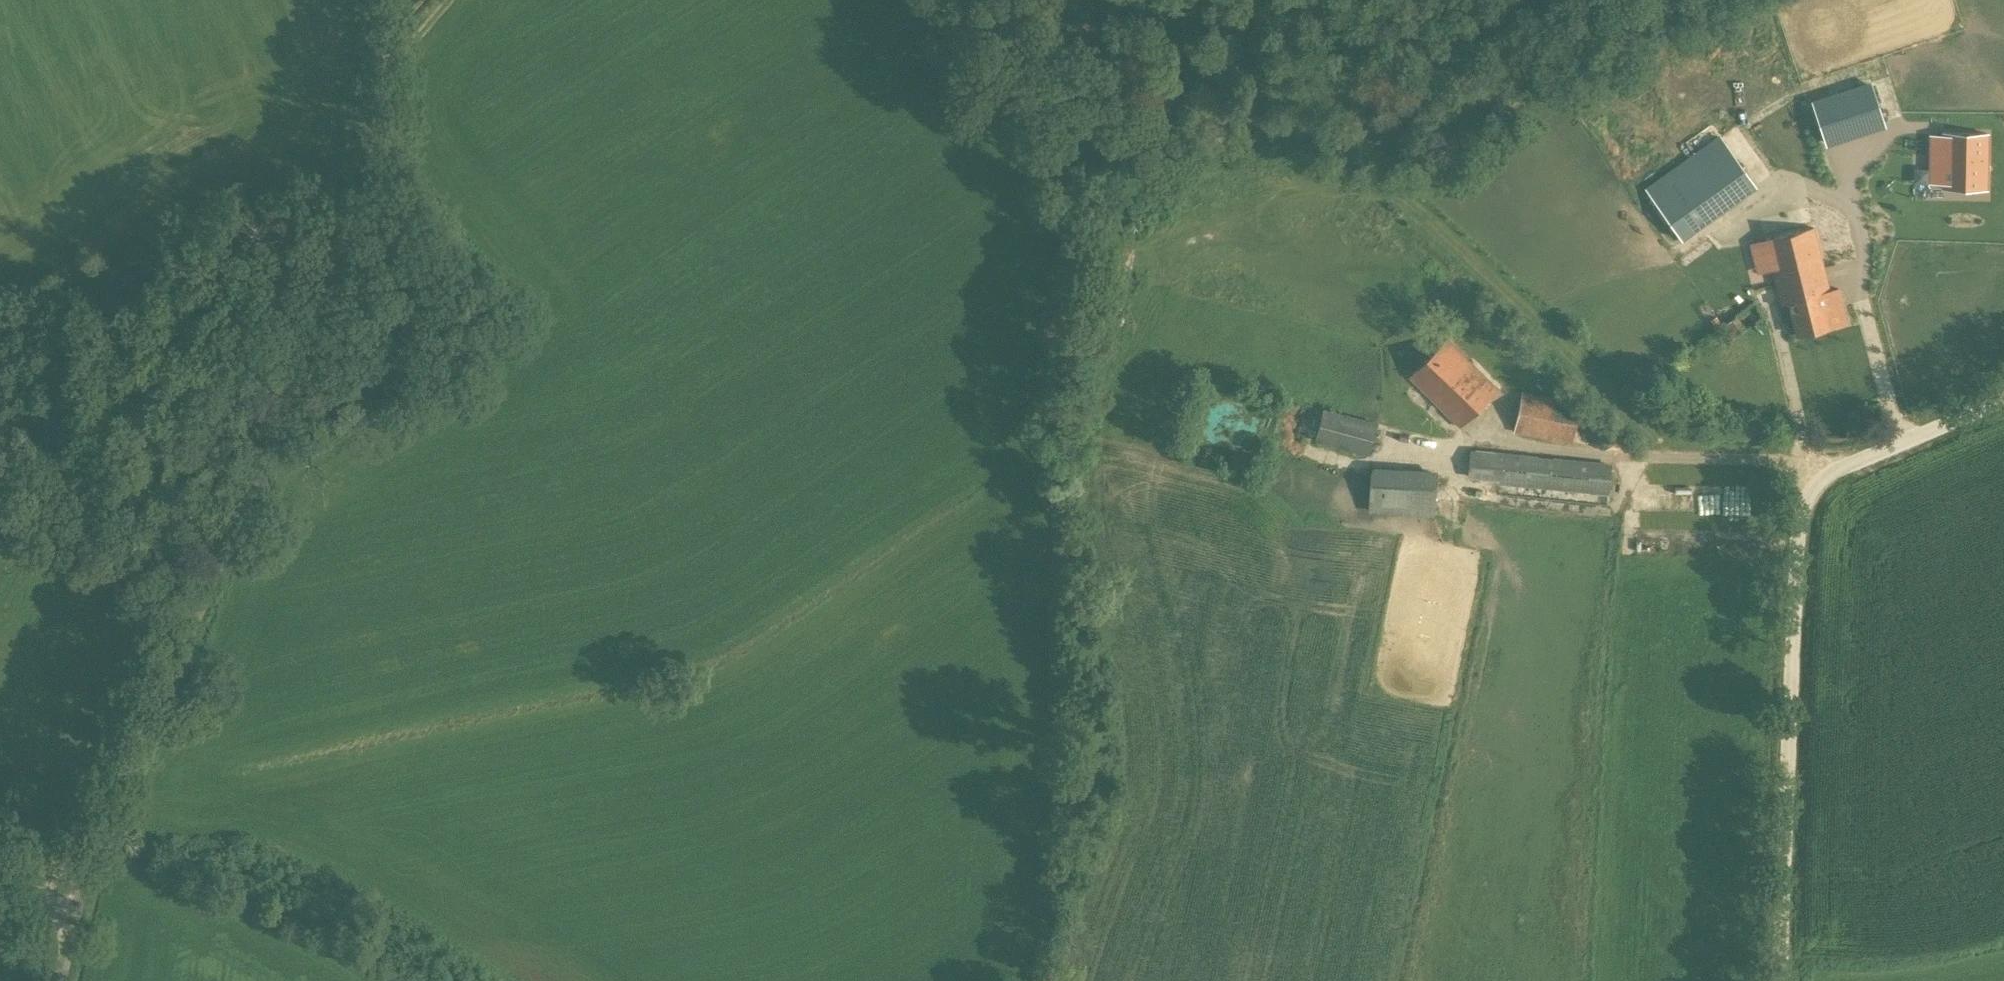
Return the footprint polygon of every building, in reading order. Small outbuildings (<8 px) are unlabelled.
[(1855,102),(1866,123),(1880,116),(1862,81),(1851,87),(1858,100),(1855,102)] [(1645,189),(1682,242),(1789,166),(1752,113),(1645,189)] [(1929,158),(1924,191),(1968,198),(1977,143),(1933,136),(1933,138),(1920,136),(1917,155),(1929,158)] [(1773,270),(1781,304),(1789,302),(1797,335),(1845,322),(1837,289),(1829,291),(1813,228),(1755,243),(1762,272),(1773,270)] [(1410,378),(1430,398),(1439,389),(1447,386),(1471,363),(1448,340),(1410,378)] [(1497,390),(1474,367),(1471,363),(1447,386),(1439,389),(1430,398),(1460,427),(1497,390)] [(1514,431),(1571,443),(1578,413),(1557,409),(1558,400),(1522,394),(1514,431)] [(1378,422),(1305,402),(1296,434),(1369,454),(1378,422)] [(1500,485),(1608,495),(1611,464),(1471,450),(1467,478),(1500,481),(1500,485)] [(1371,465),(1368,512),(1435,516),(1438,470),(1371,465)]
